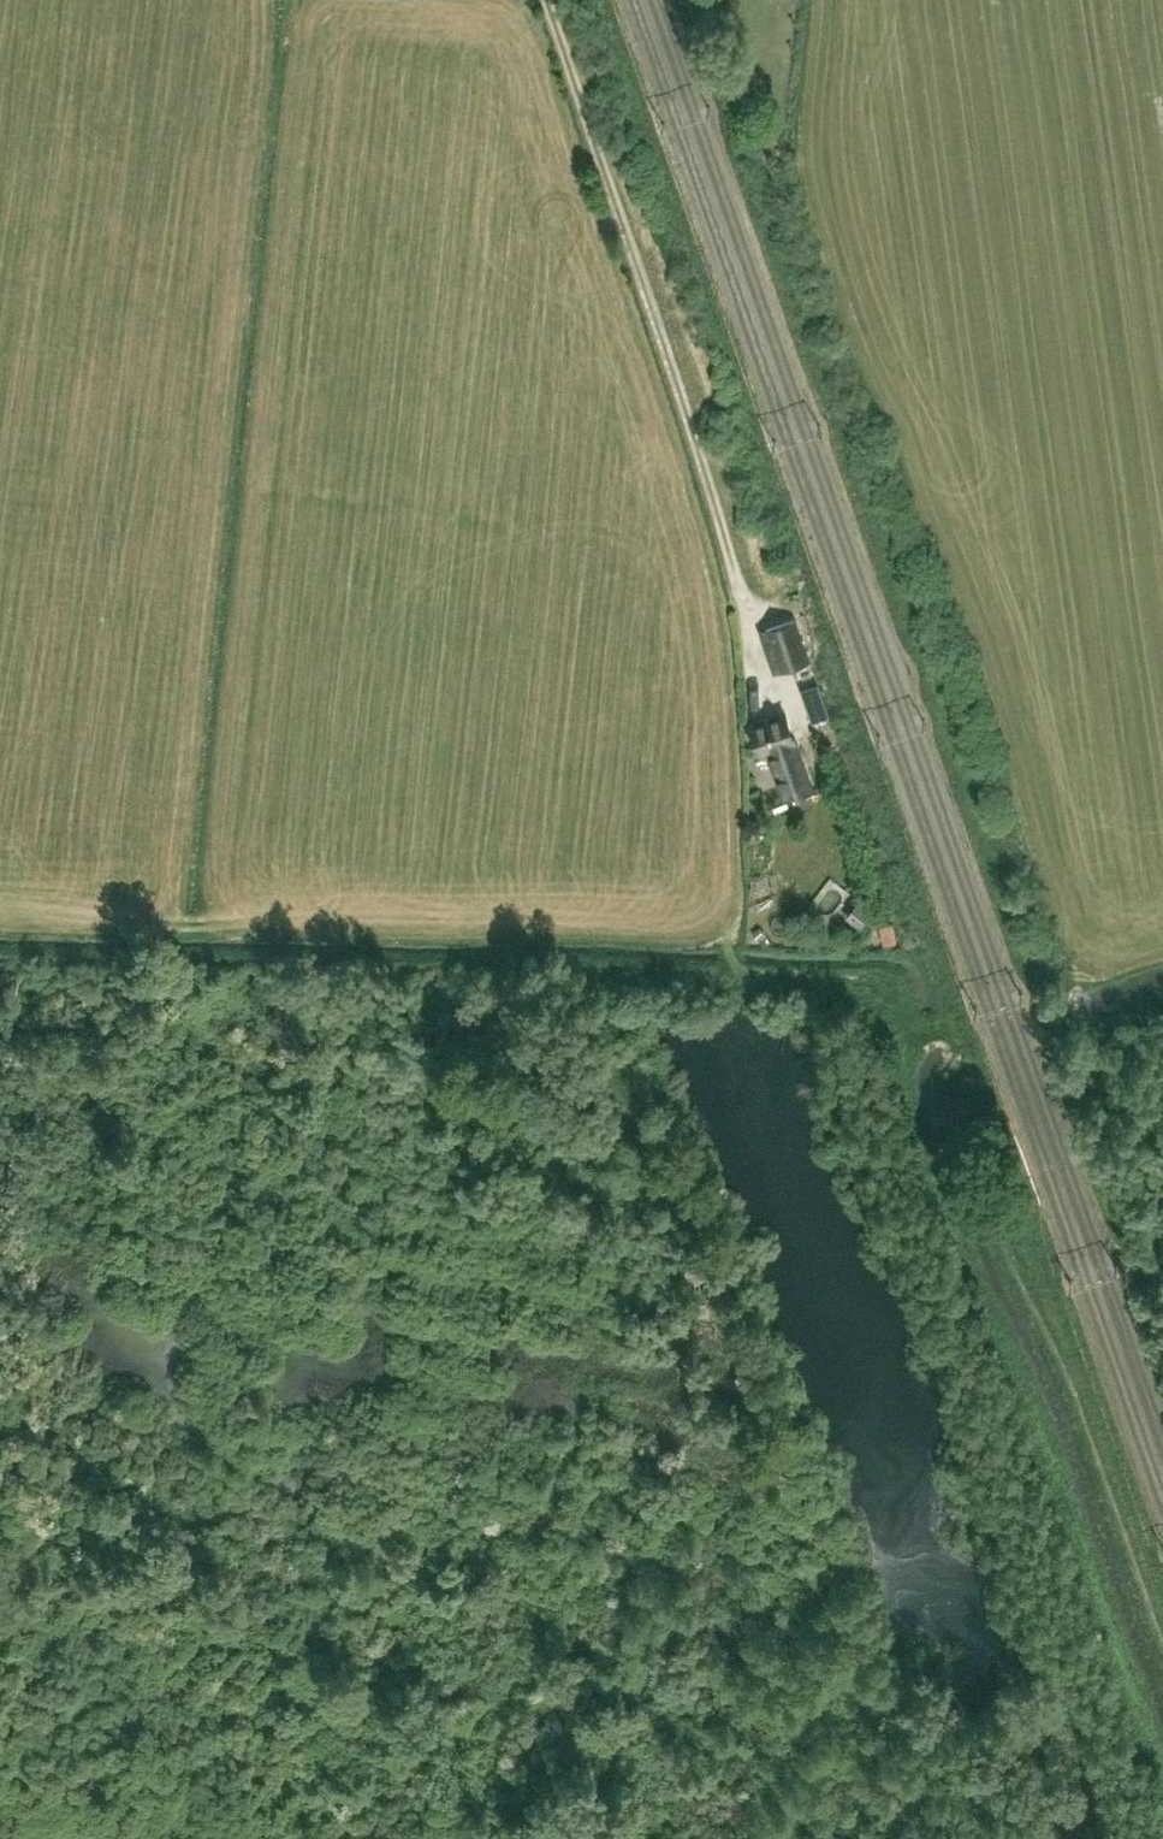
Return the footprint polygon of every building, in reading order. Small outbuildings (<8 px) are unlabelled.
[(774,673),(812,659),(797,616),(759,629),(774,673)] [(811,789),(788,724),(783,708),(748,721),(760,757),(769,754),(784,798),(811,789)] [(861,928),(875,910),(859,898),(856,902),(846,895),(837,908),(846,915),(845,916),(861,928)]
